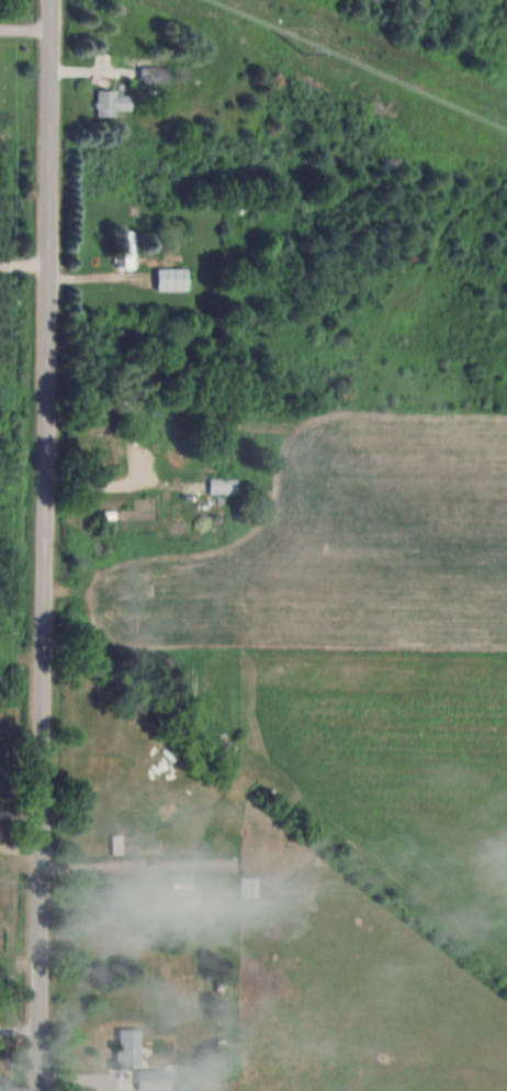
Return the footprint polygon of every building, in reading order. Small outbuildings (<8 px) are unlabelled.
[(166,68),(141,68),(141,82),(166,82),(166,68)] [(119,111),(133,111),(133,92),(98,92),(98,117),(119,117),(119,111)] [(136,268),(136,232),(127,232),(127,268),(136,268)] [(189,269),(159,269),(159,290),(189,290),(189,269)] [(239,495),(239,478),(211,478),(211,495),(239,495)] [(142,1028),(119,1028),(119,1063),(142,1063),(142,1028)] [(173,1089),(173,1069),(139,1069),(139,1089),(173,1089)]
